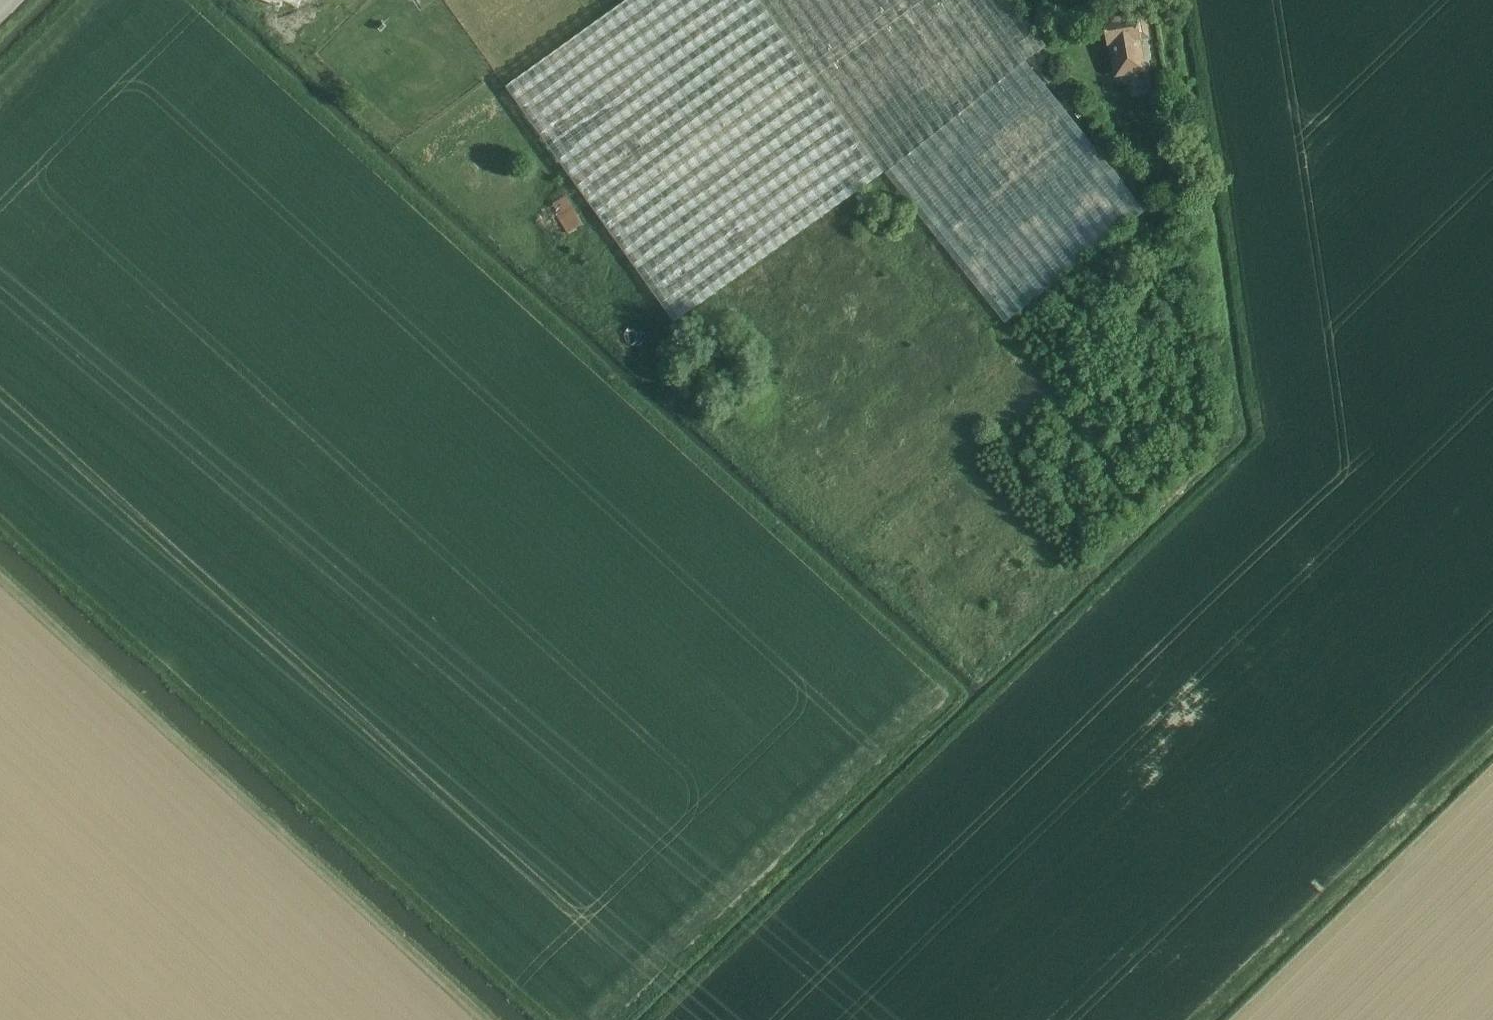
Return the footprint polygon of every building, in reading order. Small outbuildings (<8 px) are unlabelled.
[(891,181),(925,154),(942,141),(1032,67),(1028,61),(1047,47),(1013,0),(627,0),(506,86),(675,322),(853,194),(876,228),(887,221),(863,187),(884,172),(891,181)] [(1137,14),(1103,20),(1107,45),(1110,44),(1114,68),(1144,63),(1140,39),(1141,39),(1140,34),(1149,33),(1145,13),(1137,14)] [(925,154),(891,181),(1005,322),(1079,262),(1145,210),(1032,67),(942,141),(925,154)] [(1050,84),(1059,76),(1051,67),(1042,75),(1050,84)] [(1066,90),(1060,95),(1066,102),(1071,97),(1066,90)] [(567,196),(552,204),(568,235),(583,227),(567,196)] [(1119,253),(1144,232),(1134,221),(1110,242),(1119,253)] [(640,346),(642,345),(644,343),(645,340),(646,338),(645,335),(644,333),(642,331),(640,330),(637,330),(634,330),(632,332),(630,334),(629,337),(629,340),(630,342),(632,344),(635,346),(637,346),(640,346)]
